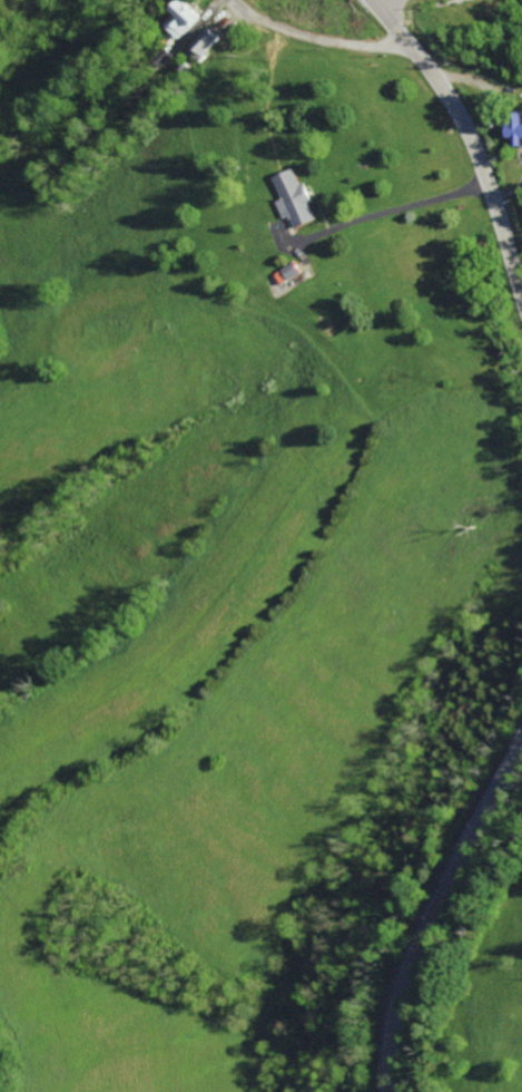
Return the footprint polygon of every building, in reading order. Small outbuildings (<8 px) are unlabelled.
[(203,16),(200,14),(204,11),(193,0),(188,0),(187,1),(186,0),(184,0),(175,10),(180,14),(167,28),(180,40),(203,16)] [(191,50),(203,61),(225,39),(215,29),(191,50)] [(177,57),(169,49),(157,61),(164,68),(177,57)] [(276,179),(286,198),(278,203),(285,216),(294,213),(301,226),(319,217),(313,205),(319,202),(309,183),(304,186),(296,169),(276,179)] [(286,286),(307,273),(300,262),(280,275),(286,286)]
